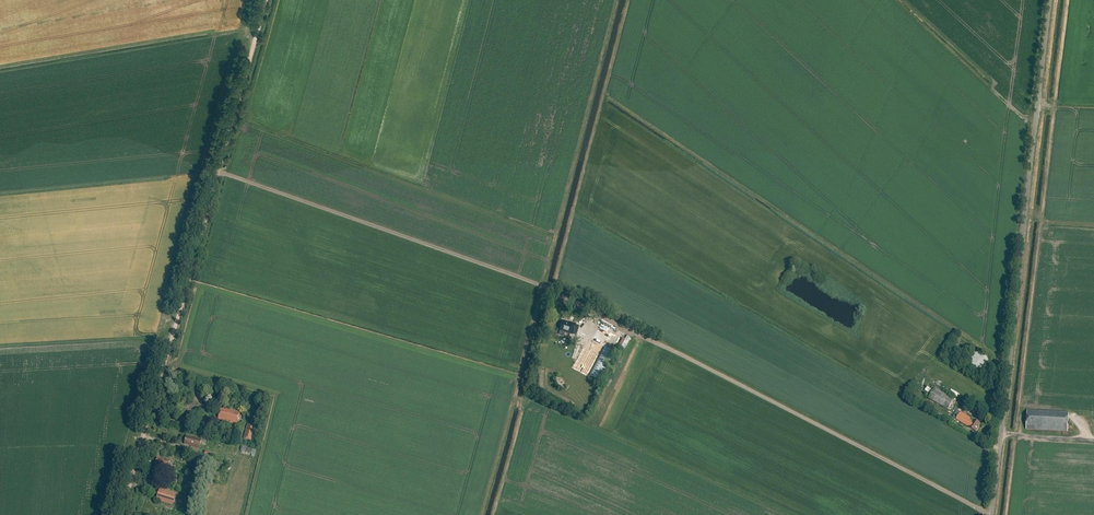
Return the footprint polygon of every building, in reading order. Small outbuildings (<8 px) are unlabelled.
[(570,325),(568,333),(581,336),(583,328),(579,327),(579,328),(570,325)] [(594,337),(608,341),(612,326),(607,325),(605,335),(596,332),(594,337)] [(601,383),(616,354),(604,348),(589,377),(601,383)] [(199,360),(211,364),(213,357),(201,353),(199,360)] [(988,361),(988,359),(987,358),(985,356),(984,355),(982,354),(980,354),(978,354),(976,354),(975,354),(973,355),(971,356),(970,358),(969,360),(968,361),(968,363),(968,365),(969,367),(969,369),(971,371),(972,372),(974,373),(975,374),(977,374),(979,374),(981,374),(983,373),(985,372),(986,371),(987,369),(988,367),(989,365),(989,363),(988,361)] [(929,399),(948,411),(955,399),(936,387),(929,399)] [(218,419),(224,421),(224,422),(237,425),(240,412),(221,407),(218,419)] [(1027,410),(1026,430),(1068,432),(1069,413),(1027,410)] [(956,420),(969,428),(976,432),(981,424),(961,412),(956,420)] [(247,425),(243,439),(254,442),(257,427),(247,425)] [(194,438),(186,436),(184,444),(191,446),(191,448),(199,450),(200,445),(202,439),(195,437),(194,438)] [(160,468),(168,470),(171,461),(163,458),(163,459),(158,457),(156,465),(157,466),(157,467),(160,468)] [(176,494),(160,489),(156,500),(173,505),(176,494)]
